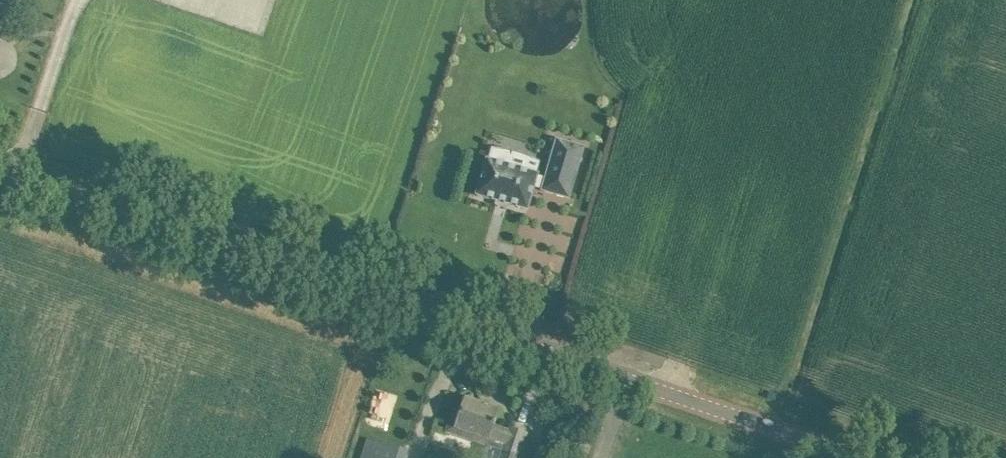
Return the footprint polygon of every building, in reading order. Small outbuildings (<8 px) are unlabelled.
[(492,152),(489,162),(487,161),(477,196),(527,210),(534,187),(543,189),(543,191),(569,198),(583,148),(557,141),(546,179),(537,176),(507,167),(510,157),(492,152)] [(465,401),(461,414),(454,412),(446,435),(486,447),(488,443),(503,447),(501,451),(518,457),(526,434),(511,429),(510,432),(493,427),(498,412),(465,401)] [(406,452),(366,439),(360,457),(404,457),(406,452)]
